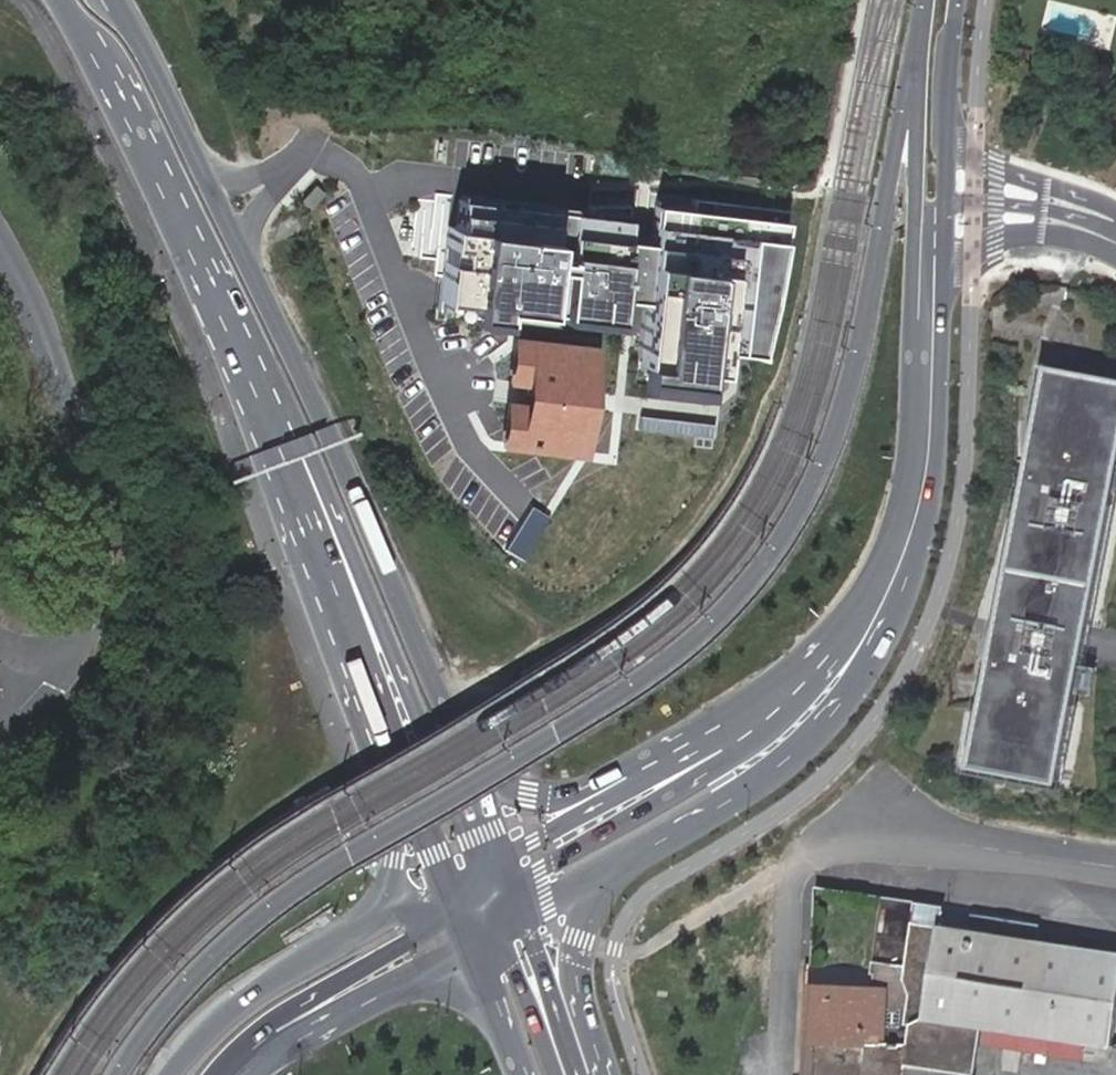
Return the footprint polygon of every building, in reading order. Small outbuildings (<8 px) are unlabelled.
[(687,211),(654,207),(634,367),(651,369),(648,392),(718,401),(720,379),(732,380),(735,355),(768,360),(782,243),(783,243),(786,223),(776,222),(778,209),(688,198),(687,211)] [(630,219),(451,199),(440,305),(488,310),(486,328),(518,331),(519,318),(627,329),(634,264),(630,263),(632,243),(627,243),(630,219)] [(571,447),(583,347),(510,339),(497,438),(571,447)] [(1049,368),(977,770),(1071,787),(1115,535),(1115,380),(1049,368)] [(528,558),(551,514),(532,505),(509,548),(528,558)] [(989,1035),(1030,1039),(1092,1044),(1115,1047),(1115,953),(1035,945),(1037,932),(969,925),(968,938),(958,937),(919,932),(912,931),(915,912),(881,909),(876,979),(908,980),(914,997),(811,993),(806,1074),(981,1074),(989,1035)] [(1029,1055),(1091,1061),(1092,1044),(1030,1039),(1029,1055)]
